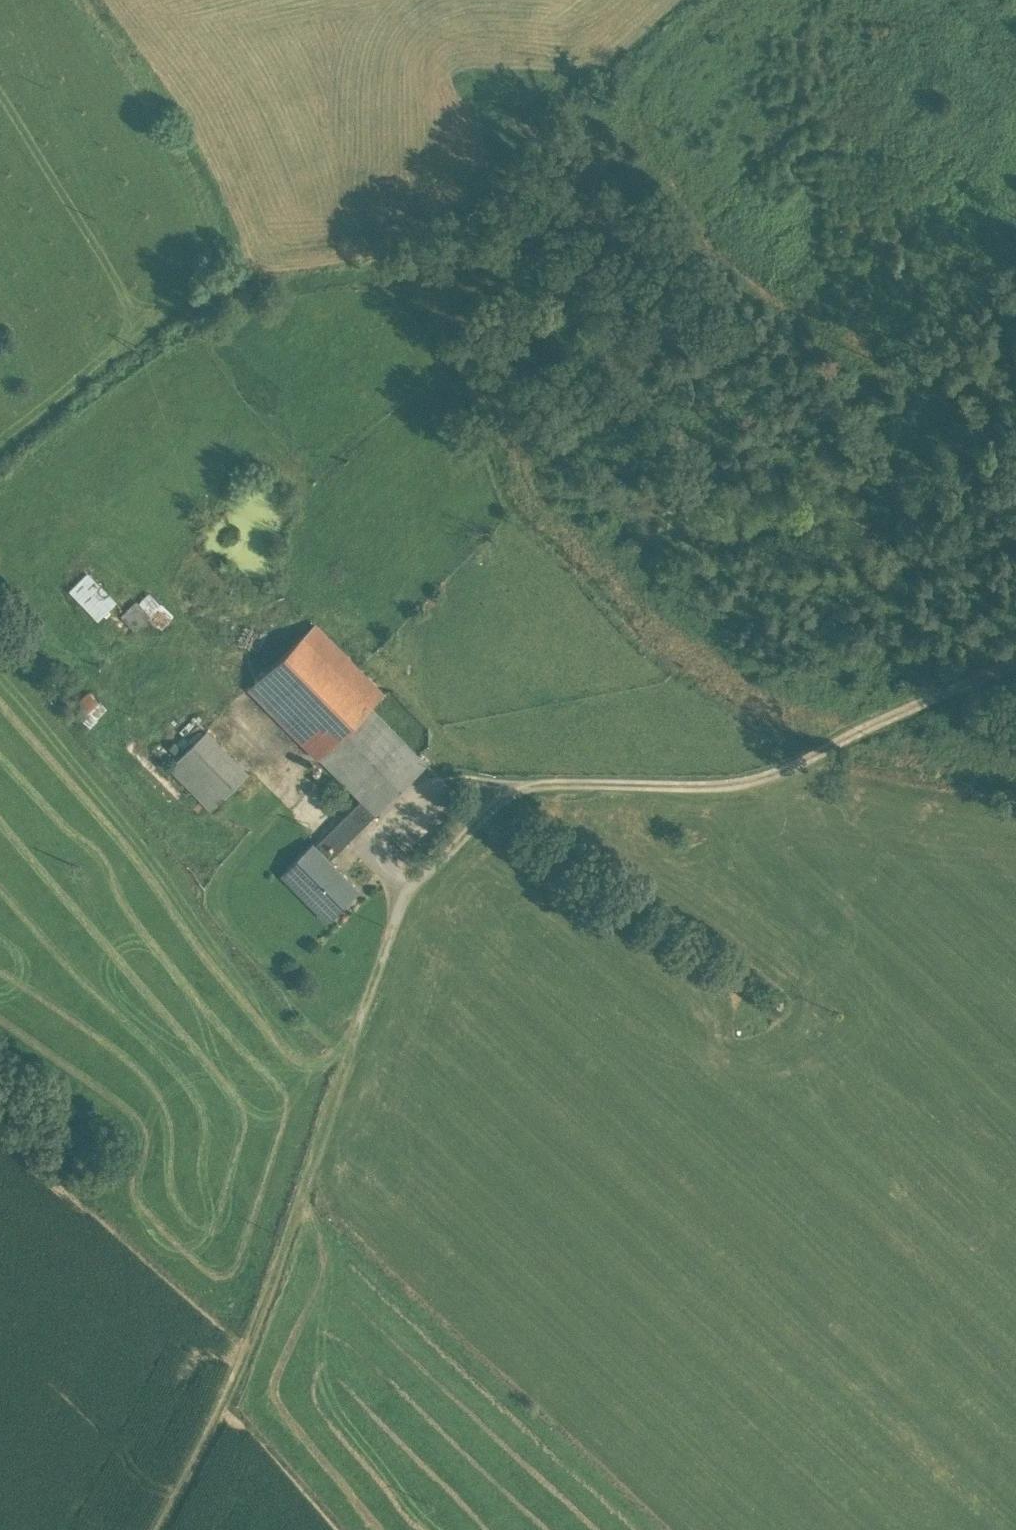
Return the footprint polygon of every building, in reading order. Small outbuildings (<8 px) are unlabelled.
[(116,601),(88,572),(71,589),(99,618),(116,601)] [(149,588),(122,614),(136,628),(163,602),(149,588)] [(372,706),(303,635),(250,686),(320,757),(372,706)] [(91,691),(76,706),(84,714),(99,700),(91,691)] [(428,763),(372,706),(320,757),(362,799),(376,813),(428,763)] [(250,771),(208,728),(170,765),(212,808),(250,771)] [(362,799),(315,846),(329,860),(376,813),(362,799)] [(315,846),(313,844),(285,872),(329,918),(358,890),(329,860),(315,846)]
